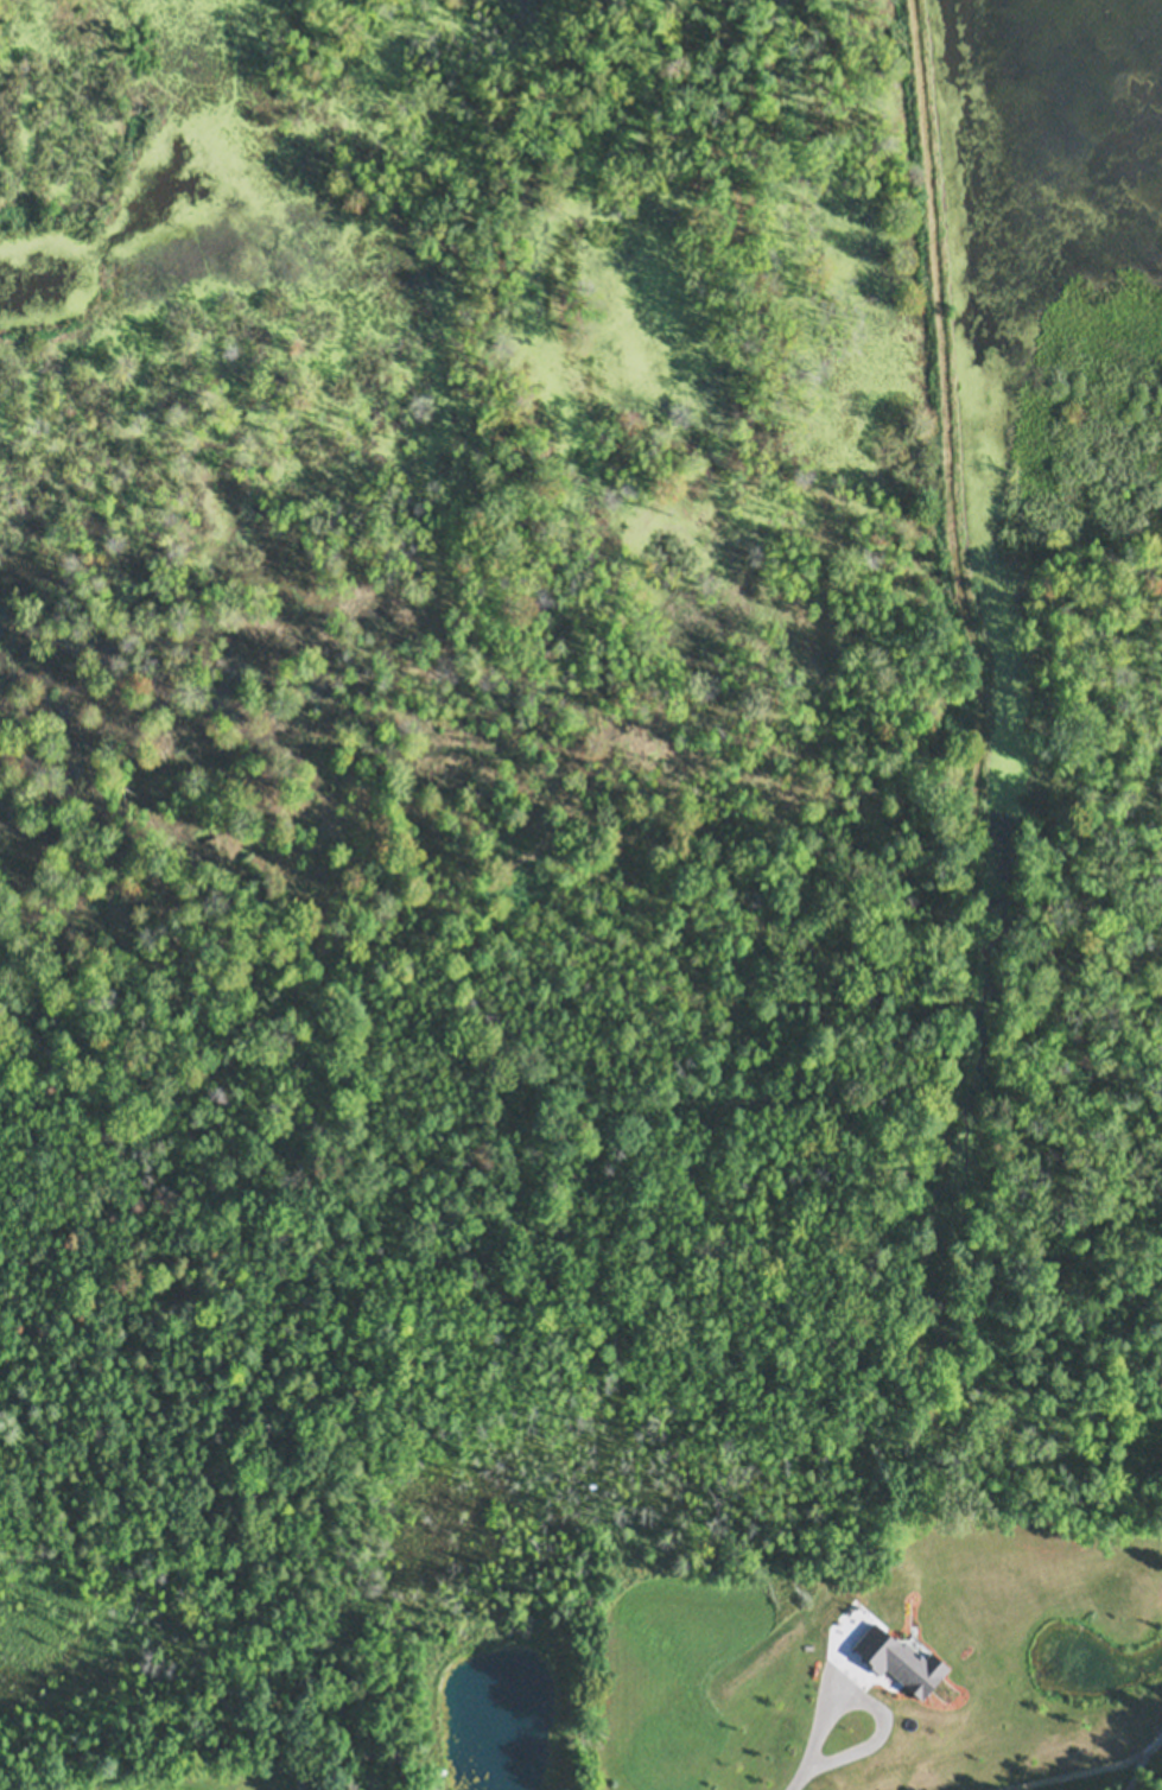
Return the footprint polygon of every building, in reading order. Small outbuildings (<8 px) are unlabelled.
[(899,1340),(910,1340),(910,1360),(899,1360),(899,1340)] [(852,1640),(875,1614),(903,1638),(906,1636),(919,1648),(920,1645),(923,1648),(922,1650),(925,1652),(931,1646),(950,1663),(942,1672),(941,1671),(925,1690),(926,1690),(922,1695),(887,1663),(880,1669),(861,1652),(863,1649),(852,1640)]
